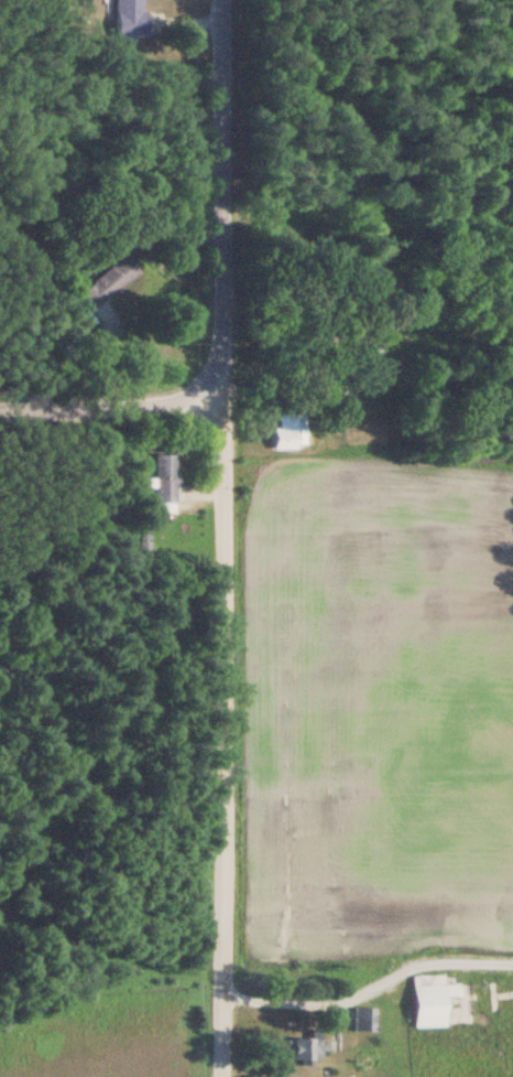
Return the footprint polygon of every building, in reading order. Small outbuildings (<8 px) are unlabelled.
[(115,289),(133,275),(120,258),(102,272),(115,289)] [(266,451),(300,451),(300,417),(266,417),(266,451)] [(147,456),(144,513),(170,515),(173,457),(147,456)] [(434,1028),(434,998),(449,998),(449,985),(433,985),(433,976),(400,977),(401,1029),(434,1028)]
